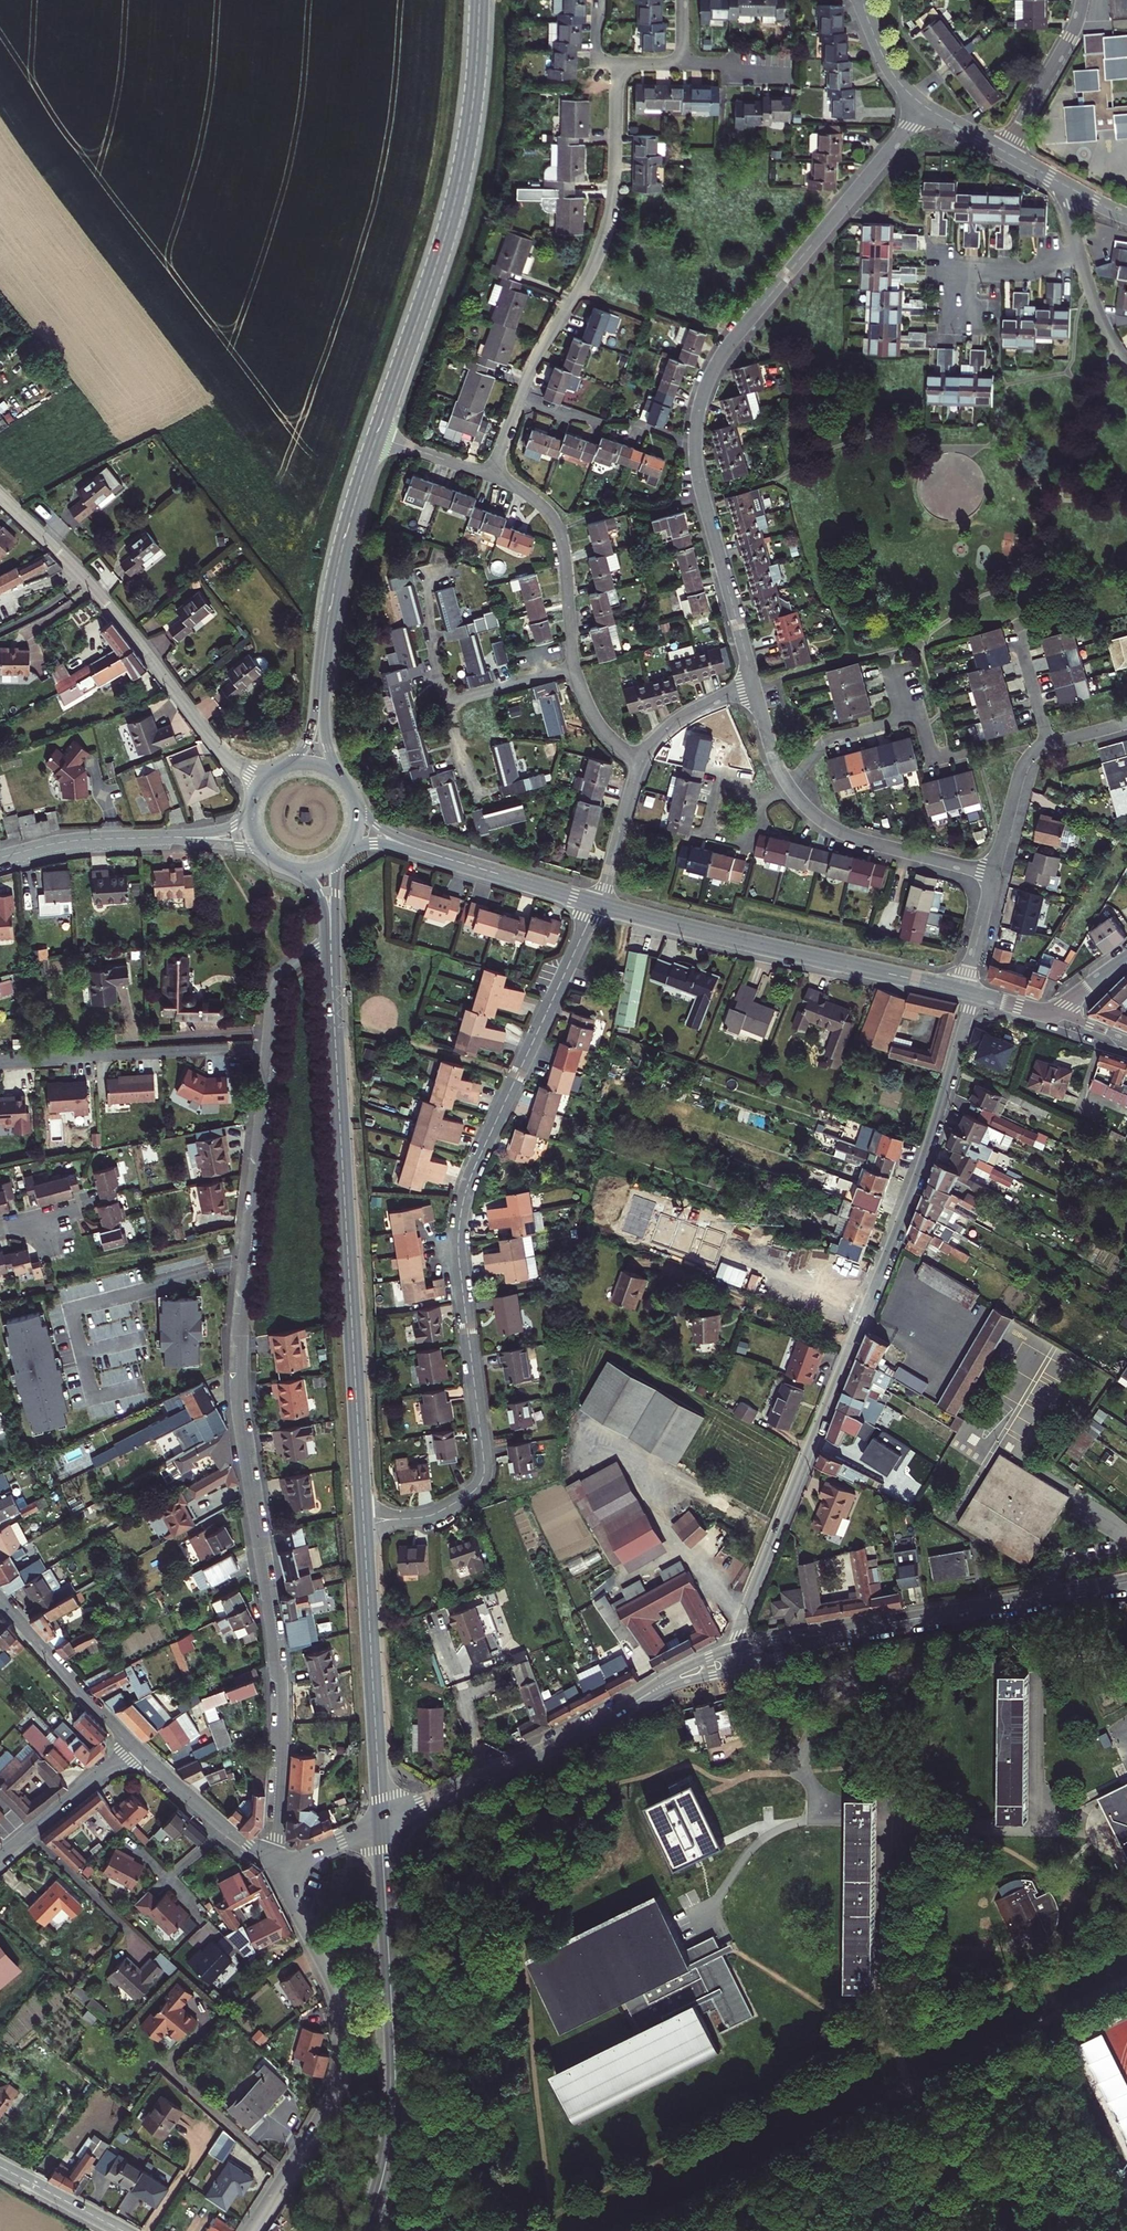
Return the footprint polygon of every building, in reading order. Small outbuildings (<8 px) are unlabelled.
[(556,13),(559,13),(559,21),(580,22),(581,22),(582,14),(585,14),(585,4),(585,0),(556,0),(556,13)] [(639,21),(661,22),(662,3),(658,3),(658,0),(635,0),(635,2),(639,2),(639,21)] [(701,21),(710,22),(710,17),(729,17),(730,0),(702,0),(701,21)] [(757,14),(757,0),(730,0),(729,17),(738,17),(738,13),(757,14)] [(757,14),(762,14),(762,22),(776,22),(776,18),(785,18),(785,0),(757,0),(757,14)] [(923,2),(936,19),(939,17),(926,0),(925,0),(923,2)] [(1046,0),(1018,0),(1018,20),(1017,20),(1017,27),(1034,28),(1047,28),(1047,14),(1046,0)] [(936,19),(923,2),(909,13),(922,30),(935,46),(952,33),(939,17),(936,19)] [(843,5),(816,5),(816,15),(821,15),(820,33),(839,33),(839,26),(843,26),(843,16),(843,5)] [(989,15),(983,10),(978,15),(985,20),(989,15)] [(549,49),(554,49),(572,50),(575,50),(576,50),(577,42),(580,42),(580,32),(580,22),(559,21),(549,21),(549,49)] [(665,50),(665,30),(662,30),(662,22),(661,22),(639,21),(639,26),(639,31),(643,31),(642,50),(665,50)] [(846,42),(846,33),(843,33),(839,33),(820,33),(820,42),(825,42),(824,59),(842,60),(842,52),(846,52),(846,42)] [(944,57),(952,68),(969,55),(975,50),(970,43),(964,48),(952,33),(935,46),(944,57)] [(1083,35),(1085,69),(1074,70),(1076,91),(1083,91),(1083,96),(1078,96),(1079,105),(1065,106),(1068,142),(1098,140),(1098,130),(1116,129),(1117,139),(1126,138),(1126,106),(1108,107),(1108,101),(1108,93),(1113,93),(1112,79),(1126,78),(1126,35),(1104,37),(1103,34),(1083,35)] [(788,41),(779,45),(781,49),(790,45),(788,41)] [(575,68),(575,58),(571,58),(572,50),(554,49),(554,68),(550,68),(550,77),(575,78),(575,68)] [(960,78),(969,89),(986,76),(969,55),(952,68),(960,78)] [(842,60),(824,59),(824,68),(828,68),(828,87),(845,88),(846,80),(849,80),(850,70),(850,60),(846,60),(842,60)] [(977,100),(986,111),(997,102),(1002,97),(986,76),(969,89),(977,100)] [(643,90),(635,89),(635,112),(660,113),(660,108),(663,108),(663,87),(653,87),(643,86),(643,90)] [(663,87),(663,108),(682,109),(682,113),(691,113),(691,109),(691,91),(684,91),(684,87),(674,87),(663,87)] [(849,109),(853,109),(853,98),(853,88),(849,88),(845,88),(828,87),(827,96),(832,96),(831,117),(849,117),(849,109)] [(691,91),(691,109),(710,109),(710,114),(719,114),(719,92),(712,91),(712,88),(702,88),(692,88),(691,91)] [(764,101),(763,124),(771,124),(771,119),(791,120),(791,98),(781,98),(772,98),(771,102),(764,101)] [(588,119),(589,100),(574,100),(563,99),(562,136),(558,136),(558,143),(573,144),(573,137),(578,137),(588,137),(588,119)] [(763,124),(764,101),(754,101),(744,101),(744,105),(736,105),(735,127),(744,127),(744,123),(763,124)] [(814,151),(814,161),(836,161),(837,153),(840,153),(840,139),(841,126),(819,125),(819,132),(812,131),(810,135),(810,151),(814,151)] [(638,155),(637,163),(656,164),(661,164),(661,155),(664,155),(664,144),(657,144),(657,137),(635,136),(635,146),(635,155),(638,155)] [(568,180),(574,181),(584,181),(584,163),(584,144),(578,144),(573,144),(558,143),(558,165),(550,164),(544,173),(544,188),(568,188),(568,180)] [(809,179),(809,188),(832,189),(832,180),(836,181),(836,171),(836,161),(814,161),(813,179),(809,179)] [(656,182),(656,164),(637,163),(635,163),(634,173),(634,183),(637,183),(637,191),(660,191),(660,182),(656,182)] [(926,182),(926,185),(925,201),(925,207),(936,208),(936,219),(933,219),(932,235),(936,235),(940,236),(942,183),(926,182)] [(942,183),(940,236),(943,236),(947,236),(947,220),(944,219),(945,208),(957,208),(958,194),(958,183),(942,183)] [(925,201),(926,185),(916,184),(915,201),(925,201)] [(556,233),(582,234),(583,215),(583,197),(573,197),(568,197),(568,188),(544,188),(517,187),(517,199),(542,199),(542,204),(544,209),(548,212),(556,212),(556,233)] [(972,247),(974,195),(958,194),(957,208),(957,219),(966,220),(964,247),(967,247),(972,247)] [(974,195),(972,247),(976,247),(980,248),(980,232),(976,232),(977,220),(989,220),(990,196),(974,195)] [(990,196),(989,220),(1001,221),(1000,232),(997,232),(996,248),(1000,249),(1004,249),(1006,196),(990,196)] [(1006,196),(1004,249),(1011,249),(1012,233),(1009,233),(1009,221),(1015,222),(1021,222),(1022,208),(1023,197),(1006,196)] [(1022,208),(1021,222),(1021,233),(1030,233),(1039,234),(1038,235),(1046,235),(1047,207),(1039,207),(1039,208),(1022,208)] [(507,217),(495,214),(493,223),(504,226),(507,217)] [(866,224),(866,240),(918,242),(919,240),(919,235),(892,234),(892,225),(866,224)] [(507,269),(512,271),(521,274),(528,257),(534,240),(509,231),(496,264),(493,263),(490,272),(503,277),(504,277),(507,269)] [(866,240),(865,256),(891,257),(891,245),(902,245),(902,249),(918,250),(918,246),(918,242),(866,240)] [(1120,279),(1126,280),(1126,242),(1116,241),(1114,255),(1112,263),(1097,268),(1099,276),(1120,279)] [(891,257),(865,256),(865,272),(917,274),(917,271),(917,267),(901,266),(901,270),(890,269),(891,257)] [(504,277),(509,279),(512,271),(507,269),(504,277)] [(864,289),(867,289),(900,290),(900,282),(917,282),(917,278),(917,274),(865,272),(864,289)] [(494,321),(516,329),(522,311),(528,294),(520,291),(515,289),(517,282),(509,279),(504,277),(503,277),(501,284),(496,283),(489,302),(496,305),(491,320),(494,321)] [(1120,279),(1120,282),(1124,283),(1124,286),(1121,286),(1119,300),(1117,314),(1118,326),(1126,325),(1126,280),(1120,279)] [(1037,335),(1053,336),(1055,283),(1051,282),(1047,282),(1046,310),(1038,310),(1037,335)] [(1069,336),(1070,311),(1058,310),(1059,299),(1062,299),(1062,283),(1059,283),(1055,283),(1053,336),(1069,336)] [(866,305),(874,305),(927,308),(927,304),(927,300),(911,300),(910,303),(903,303),(904,291),(900,290),(867,289),(866,305)] [(1017,320),(1005,320),(1004,341),(1004,345),(1020,346),(1023,293),(1019,293),(1015,293),(1014,308),(1018,309),(1017,320)] [(1026,294),(1023,293),(1020,346),(1037,347),(1037,342),(1037,335),(1038,310),(1038,308),(1029,308),(1030,294),(1026,294)] [(874,305),(874,322),(898,323),(899,311),(910,311),(910,314),(926,315),(926,311),(927,308),(874,305)] [(613,332),(619,315),(594,306),(588,323),(582,339),(591,342),(599,345),(605,329),(613,332)] [(479,354),(476,362),(483,365),(490,367),(493,359),(498,361),(507,364),(513,347),(519,330),(516,329),(494,321),(482,355),(479,354)] [(898,323),(874,322),(873,337),(925,340),(925,336),(926,333),(909,332),(909,335),(898,334),(898,323)] [(699,349),(705,332),(690,326),(682,324),(677,338),(678,340),(684,343),(678,359),(686,363),(693,365),(699,349)] [(568,352),(562,369),(579,375),(591,342),(582,339),(574,336),(568,352)] [(925,340),(873,337),(866,337),(865,354),(897,355),(898,342),(909,343),(908,347),(925,347),(925,344),(925,340)] [(944,401),(946,349),(942,348),(939,348),(938,364),(942,365),(941,376),(928,375),(928,400),(944,401)] [(946,349),(944,401),(960,402),(961,377),(949,376),(949,365),(953,365),(954,349),(950,349),(946,349)] [(976,402),(978,350),(975,349),(971,349),(970,366),(962,365),(961,377),(960,402),(976,402)] [(982,350),(978,350),(976,402),(993,403),(994,378),(981,378),(982,367),(985,367),(986,350),(982,350)] [(678,359),(670,356),(658,388),(674,394),(680,378),(686,363),(678,359)] [(495,369),(498,361),(493,359),(490,367),(495,369)] [(476,362),(470,360),(466,368),(470,369),(459,400),(484,409),(489,393),(495,378),(487,375),(481,372),(483,365),(476,362)] [(738,378),(743,394),(754,391),(764,389),(758,363),(733,370),(734,374),(735,379),(738,378)] [(490,367),(483,365),(481,372),(487,375),(490,367)] [(549,381),(543,397),(559,403),(565,387),(574,390),(579,375),(562,369),(555,366),(549,381)] [(634,371),(627,368),(624,375),(631,378),(634,371)] [(640,417),(662,425),(668,410),(674,394),(658,388),(653,400),(647,398),(640,417)] [(754,391),(743,394),(721,400),(722,405),(723,409),(726,408),(731,425),(735,424),(761,417),(754,391)] [(459,400),(458,400),(450,421),(442,418),(439,426),(440,430),(444,432),(461,438),(464,430),(475,434),(474,438),(482,440),(485,433),(487,426),(480,424),(482,419),(485,409),(484,409),(459,400)] [(742,449),(735,424),(731,425),(713,430),(717,447),(714,447),(716,452),(717,456),(742,449)] [(560,449),(563,440),(548,434),(533,428),(526,445),(527,446),(524,454),(540,460),(543,451),(557,456),(560,449)] [(563,440),(560,449),(592,461),(593,459),(598,444),(582,438),(566,432),(563,440)] [(613,459),(627,464),(633,448),(617,442),(601,436),(598,444),(593,459),(610,466),(613,459)] [(649,454),(633,448),(627,464),(650,472),(646,482),(655,486),(665,460),(649,454)] [(748,474),(742,449),(717,456),(719,464),(722,463),(724,472),(727,480),(748,474)] [(82,498),(69,510),(74,516),(80,523),(93,512),(90,508),(97,502),(102,509),(116,497),(114,494),(123,487),(108,468),(79,493),(82,498)] [(413,475),(404,499),(421,505),(424,497),(439,503),(445,487),(429,481),(413,475)] [(445,487),(439,503),(470,515),(473,506),(476,499),(461,493),(445,487)] [(615,492),(608,489),(605,496),(612,498),(615,492)] [(759,489),(726,497),(728,506),(731,505),(733,514),(736,522),(766,514),(759,489)] [(470,515),(467,523),(499,534),(503,525),(505,518),(489,512),(473,506),(470,515)] [(684,511),(652,520),(655,530),(659,529),(661,536),(664,535),(669,551),(676,549),(693,544),(688,528),(684,511)] [(766,514),(736,522),(740,538),(737,539),(738,543),(739,547),(765,540),(764,538),(762,529),(769,527),(766,514)] [(592,540),(596,556),(614,552),(608,529),(618,527),(615,516),(588,524),(592,540)] [(518,531),(503,525),(499,534),(497,542),(528,553),(534,537),(518,531)] [(2,528),(0,527),(0,558),(16,541),(9,535),(2,528)] [(147,532),(127,549),(132,556),(121,565),(125,571),(130,577),(141,568),(139,564),(159,547),(147,532)] [(765,540),(739,547),(741,555),(744,555),(746,563),(748,570),(771,564),(765,543),(765,540)] [(693,544),(676,549),(684,581),(701,576),(697,560),(693,544)] [(796,544),(790,546),(793,556),(799,555),(796,544)] [(594,575),(598,592),(615,587),(610,570),(620,568),(615,551),(614,552),(596,556),(589,558),(594,575)] [(45,567),(50,575),(63,568),(61,566),(54,559),(47,552),(18,567),(23,578),(25,577),(45,567)] [(778,562),(771,564),(748,570),(753,587),(750,588),(751,592),(752,596),(778,589),(776,583),(782,576),(778,562)] [(0,575),(0,590),(21,579),(23,578),(18,567),(17,566),(0,575)] [(417,583),(414,571),(390,578),(392,589),(397,588),(407,626),(410,625),(415,624),(424,621),(420,602),(415,583),(417,583)] [(536,573),(510,580),(513,590),(521,588),(527,610),(545,605),(540,589),(536,573)] [(701,576),(684,581),(693,615),(710,610),(706,593),(701,576)] [(437,591),(447,629),(444,630),(446,636),(447,641),(460,637),(472,634),(500,627),(495,610),(484,613),(485,616),(476,619),(476,621),(465,624),(455,586),(437,591)] [(594,610),(598,627),(614,622),(615,622),(611,606),(619,604),(615,587),(598,592),(589,594),(594,610)] [(778,589),(752,596),(754,603),(757,603),(760,612),(762,622),(775,618),(793,613),(788,597),(786,597),(779,594),(778,589)] [(183,619),(169,630),(174,636),(178,641),(193,630),(190,627),(210,610),(198,595),(177,612),(183,619)] [(545,605),(527,610),(536,643),(553,638),(549,622),(545,605)] [(805,636),(798,611),(793,613),(775,618),(779,634),(776,635),(777,639),(778,643),(805,636)] [(119,656),(133,650),(123,636),(112,622),(101,630),(116,649),(71,675),(64,663),(51,670),(59,692),(119,656)] [(617,633),(614,622),(598,627),(591,628),(595,645),(599,661),(615,657),(617,656),(613,644),(611,635),(617,633)] [(415,644),(410,625),(407,626),(392,630),(397,651),(387,654),(392,670),(383,672),(386,684),(411,677),(426,673),(423,662),(420,662),(415,644)] [(973,637),(977,653),(1007,645),(1005,637),(1003,629),(973,637)] [(1048,655),(1079,647),(1074,630),(1043,639),(1046,647),(1048,655)] [(488,670),(478,633),(472,634),(460,637),(470,675),(467,676),(468,681),(470,687),(494,680),(491,669),(488,670)] [(611,635),(613,644),(620,642),(617,633),(611,635)] [(812,662),(805,636),(778,643),(779,647),(780,651),(784,651),(788,668),(812,662)] [(1108,642),(1112,655),(1116,669),(1126,666),(1126,636),(1108,642)] [(506,651),(503,641),(491,644),(497,665),(509,662),(506,651)] [(667,652),(673,676),(675,682),(692,678),(693,681),(697,680),(701,679),(694,654),(692,645),(667,652)] [(1007,645),(977,653),(982,670),(1001,665),(1012,662),(1009,653),(1007,645)] [(710,676),(709,673),(726,668),(720,647),(694,654),(701,679),(705,678),(710,676)] [(1053,672),(1083,663),(1079,647),(1048,655),(1051,664),(1053,672)] [(30,650),(0,650),(0,672),(29,672),(29,661),(30,650)] [(141,659),(133,650),(119,656),(59,692),(58,692),(65,704),(128,667),(133,676),(148,668),(141,659)] [(257,659),(254,661),(249,656),(228,673),(233,680),(223,688),(228,694),(232,700),(243,691),(240,688),(262,671),(264,674),(266,671),(267,668),(267,665),(266,662),(263,660),(260,659),(257,659)] [(829,671),(834,688),(864,680),(861,671),(859,663),(848,666),(829,671)] [(1088,679),(1083,663),(1053,672),(1055,680),(1057,687),(1088,679)] [(1001,665),(982,670),(971,673),(975,688),(1005,680),(1003,672),(1001,665)] [(673,676),(648,683),(655,707),(659,706),(663,705),(662,701),(679,697),(675,682),(673,676)] [(412,683),(411,677),(386,684),(389,694),(385,695),(388,708),(386,709),(387,711),(390,712),(392,711),(391,710),(397,708),(404,732),(421,727),(411,689),(413,688),(412,683)] [(1092,695),(1088,679),(1057,687),(1060,695),(1062,703),(1092,695)] [(535,698),(539,697),(549,735),(561,732),(568,730),(557,692),(560,691),(559,686),(557,680),(532,687),(535,698)] [(834,688),(838,703),(868,695),(866,688),(864,680),(834,688)] [(1005,680),(975,688),(980,705),(1010,697),(1008,689),(1005,680)] [(655,707),(648,683),(624,689),(629,710),(637,708),(646,706),(647,709),(655,707)] [(868,695),(838,703),(842,720),(872,712),(870,704),(868,695)] [(1010,697),(980,705),(984,721),(1014,713),(1012,705),(1010,697)] [(976,723),(981,739),(1019,729),(1016,721),(1014,713),(984,721),(976,723)] [(157,730),(151,714),(129,723),(140,754),(177,740),(174,732),(171,725),(157,730)] [(410,769),(413,780),(431,775),(436,774),(435,768),(433,763),(431,763),(421,727),(404,732),(407,746),(409,753),(400,755),(404,770),(410,769)] [(704,771),(707,760),(708,761),(711,750),(714,740),(692,734),(686,755),(687,756),(685,766),(704,771)] [(903,740),(895,742),(903,773),(919,768),(911,738),(903,740)] [(63,782),(64,799),(78,798),(80,796),(88,795),(87,784),(85,782),(85,775),(86,775),(86,770),(80,764),(90,753),(75,740),(64,754),(63,756),(55,750),(50,757),(51,757),(46,762),(57,771),(54,775),(63,782)] [(491,746),(501,784),(498,785),(500,791),(501,796),(545,785),(541,773),(518,780),(508,741),(491,746)] [(887,744),(878,747),(889,786),(890,787),(905,782),(903,773),(895,742),(887,744)] [(1123,742),(1116,744),(1120,758),(1126,756),(1123,742)] [(1116,744),(1108,746),(1112,760),(1120,758),(1116,744)] [(398,749),(400,755),(409,753),(407,746),(398,749)] [(1099,748),(1103,762),(1112,760),(1108,746),(1099,748)] [(870,749),(862,751),(871,781),(873,790),(889,786),(878,747),(870,749)] [(846,755),(854,785),(871,781),(862,751),(854,753),(846,755)] [(838,757),(830,760),(838,790),(854,785),(846,755),(838,757)] [(208,782),(204,773),(198,756),(175,765),(189,802),(203,796),(218,790),(213,780),(208,782)] [(1126,785),(1126,756),(1120,758),(1112,760),(1103,762),(1111,789),(1126,785)] [(585,779),(582,789),(601,794),(604,784),(605,784),(608,773),(611,762),(589,757),(584,779),(585,779)] [(668,796),(676,797),(697,803),(700,793),(703,782),(702,781),(704,771),(685,766),(682,777),(680,776),(680,777),(673,775),(668,796)] [(162,779),(158,767),(136,776),(146,801),(148,800),(153,812),(161,809),(169,806),(160,780),(162,779)] [(436,774),(431,775),(434,786),(430,787),(433,801),(432,801),(432,803),(435,805),(437,804),(437,803),(441,802),(446,824),(463,819),(453,781),(455,780),(454,775),(452,769),(436,774)] [(210,771),(204,773),(208,782),(213,780),(210,771)] [(964,773),(956,775),(964,805),(965,805),(967,811),(982,807),(972,771),(964,773)] [(964,805),(956,775),(947,778),(939,780),(948,810),(964,805)] [(948,810),(939,780),(931,782),(923,784),(933,820),(948,816),(946,810),(948,810)] [(1111,789),(1118,817),(1126,814),(1126,785),(1111,789)] [(1059,802),(1063,794),(1050,787),(1045,795),(1059,802)] [(580,800),(579,800),(573,820),(595,825),(598,815),(600,805),(599,805),(601,794),(582,789),(580,800)] [(697,803),(676,797),(671,818),(669,829),(686,834),(688,834),(691,823),(692,824),(695,813),(697,803)] [(489,836),(488,832),(526,822),(521,801),(483,811),(482,808),(476,810),(471,811),(478,839),(489,836)] [(23,833),(24,836),(37,833),(51,831),(48,819),(37,822),(33,810),(17,813),(23,833)] [(47,812),(48,819),(51,831),(60,829),(56,810),(47,812)] [(23,833),(17,813),(5,816),(4,817),(9,837),(16,835),(23,833)] [(1053,818),(1042,815),(1039,827),(1036,839),(1067,847),(1069,841),(1072,840),(1073,834),(1071,831),(1073,824),(1053,820),(1053,818)] [(595,825),(573,820),(568,841),(569,842),(566,853),(586,857),(588,846),(590,847),(592,836),(595,825)] [(760,835),(755,854),(767,856),(766,858),(769,858),(766,866),(785,871),(787,863),(793,841),(772,836),(771,837),(766,836),(760,835)] [(793,841),(787,863),(808,868),(809,867),(819,870),(824,851),(819,849),(814,848),(814,847),(793,841)] [(705,850),(694,847),(694,849),(683,846),(678,865),(689,867),(689,869),(710,874),(715,853),(705,850)] [(829,872),(829,873),(851,879),(856,857),(845,855),(835,852),(834,853),(824,851),(819,870),(829,872)] [(1037,851),(1035,861),(1031,860),(1029,868),(1026,880),(1048,885),(1047,887),(1057,890),(1060,876),(1056,875),(1060,857),(1037,851)] [(731,879),(731,878),(742,881),(746,862),(736,859),(736,858),(726,855),(715,853),(710,874),(731,879)] [(851,879),(849,887),(869,892),(871,883),(882,885),(887,866),(876,864),(877,863),(866,860),(856,857),(851,879)] [(108,876),(108,869),(100,870),(92,871),(95,902),(129,900),(127,875),(108,876)] [(168,870),(153,871),(156,896),(185,894),(186,907),(195,907),(193,875),(184,876),(183,869),(168,870)] [(49,890),(46,891),(46,893),(38,894),(40,914),(61,913),(60,901),(72,901),(70,870),(59,871),(47,872),(49,890)] [(430,892),(432,886),(411,880),(412,877),(408,876),(403,874),(397,895),(406,897),(405,900),(426,906),(427,903),(430,892)] [(912,895),(909,905),(938,912),(943,892),(936,890),(935,889),(938,879),(918,874),(916,884),(914,884),(912,895)] [(1018,909),(1013,929),(1029,932),(1031,922),(1036,925),(1044,895),(1034,893),(1028,892),(1023,890),(1018,909)] [(426,906),(424,913),(444,919),(445,916),(454,919),(460,898),(455,897),(450,895),(450,898),(430,892),(427,903),(426,906)] [(1,935),(1,940),(14,938),(12,910),(14,910),(12,893),(4,894),(0,895),(0,935),(1,935)] [(61,913),(73,911),(72,901),(60,901),(61,913)] [(473,927),(493,934),(499,912),(479,907),(480,904),(476,902),(471,901),(465,922),(473,925),(473,927)] [(903,926),(905,927),(902,938),(921,942),(924,932),(926,932),(928,923),(941,926),(944,914),(938,912),(909,905),(906,916),(903,926)] [(515,937),(524,939),(525,935),(530,918),(525,917),(520,916),(519,918),(499,912),(493,934),(514,940),(515,937)] [(531,915),(530,918),(525,935),(545,941),(546,938),(555,941),(561,920),(557,919),(552,918),(551,921),(531,915)] [(1096,927),(1094,924),(1089,932),(1104,954),(1115,946),(1126,938),(1112,917),(1096,927)] [(48,948),(39,949),(40,960),(48,959),(49,959),(48,948)] [(1009,951),(997,948),(989,976),(993,982),(1010,987),(1028,993),(1036,966),(1029,964),(1027,964),(1025,973),(1005,968),(1009,951)] [(626,971),(624,971),(622,982),(619,1002),(615,1022),(635,1026),(648,953),(639,952),(630,950),(626,971)] [(1072,950),(1064,963),(1069,966),(1077,953),(1072,950)] [(181,1014),(181,1018),(218,1018),(218,1009),(218,1000),(196,1000),(195,998),(194,995),(190,992),(186,991),(186,957),(167,957),(168,974),(168,999),(163,999),(163,1014),(174,1014),(181,1014)] [(694,969),(675,962),(674,964),(659,958),(651,977),(667,983),(667,982),(699,994),(687,1023),(699,1028),(720,976),(695,966),(694,969)] [(1038,962),(1036,966),(1028,993),(1034,995),(1041,997),(1048,977),(1059,981),(1060,979),(1062,978),(1069,966),(1064,963),(1049,958),(1049,960),(1047,964),(1038,962)] [(1030,958),(1029,964),(1036,966),(1038,962),(1039,960),(1030,958)] [(41,967),(41,974),(49,973),(48,959),(40,960),(40,963),(41,967)] [(89,970),(93,1004),(117,1001),(115,984),(129,982),(128,974),(127,966),(89,970)] [(485,967),(478,989),(520,1001),(522,996),(524,991),(502,984),(505,973),(485,967)] [(624,971),(614,969),(612,980),(622,982),(624,971)] [(1126,975),(1110,991),(1119,1000),(1120,999),(1126,1006),(1126,974),(1126,975)] [(14,992),(10,979),(0,982),(0,996),(14,992)] [(724,1026),(725,1026),(725,1028),(729,1029),(729,1028),(740,1032),(742,1026),(766,1036),(776,1009),(754,1001),(758,989),(750,985),(742,982),(736,998),(739,999),(736,1007),(732,1005),(724,1026)] [(800,1009),(793,1027),(805,1032),(809,1019),(836,1029),(826,1053),(831,1055),(840,1059),(854,1021),(847,1019),(850,1010),(821,998),(823,993),(816,990),(809,987),(803,1004),(807,1005),(805,1011),(800,1009)] [(896,1036),(904,1013),(905,1009),(908,1000),(879,988),(861,1039),(891,1050),(893,1045),(894,1042),(896,1036)] [(520,1001),(478,989),(472,1009),(487,1014),(492,1015),(496,1004),(518,1010),(519,1005),(520,1001)] [(1091,1015),(1118,1026),(1126,1030),(1126,1014),(1124,1013),(1126,1009),(1126,1006),(1120,999),(1119,1000),(1110,991),(1089,1011),(1091,1015)] [(916,1018),(919,1010),(941,1014),(955,1017),(958,1003),(910,992),(908,1000),(905,1009),(904,1013),(916,1018)] [(487,1014),(472,1009),(466,1007),(460,1027),(503,1040),(504,1035),(505,1031),(483,1024),(487,1014)] [(576,1022),(570,1043),(584,1047),(589,1049),(595,1028),(592,1027),(595,1018),(575,1013),(574,1017),(573,1022),(576,1022)] [(891,1050),(890,1056),(943,1070),(944,1064),(950,1042),(956,1020),(940,1017),(934,1036),(932,1036),(931,1040),(933,1040),(930,1052),(914,1048),(894,1042),(893,1045),(891,1050)] [(503,1040),(460,1027),(454,1048),(474,1055),(478,1043),(500,1050),(501,1045),(503,1040)] [(896,1036),(894,1042),(914,1048),(915,1041),(896,1036)] [(556,1057),(554,1063),(577,1070),(584,1047),(570,1043),(564,1041),(560,1052),(557,1051),(556,1057)] [(1103,1051),(1095,1075),(1099,1077),(1099,1075),(1112,1079),(1109,1086),(1126,1094),(1126,1088),(1126,1087),(1126,1085),(1123,1083),(1126,1073),(1126,1072),(1126,1059),(1103,1051)] [(458,1076),(462,1065),(442,1059),(436,1080),(478,1093),(480,1088),(481,1083),(458,1076)] [(839,1062),(830,1059),(828,1064),(837,1067),(839,1062)] [(1055,1065),(1038,1060),(1029,1086),(1051,1093),(1052,1090),(1064,1094),(1072,1071),(1055,1065)] [(553,1075),(549,1087),(563,1091),(570,1093),(577,1070),(554,1063),(552,1069),(550,1075),(553,1075)] [(231,1096),(230,1072),(223,1073),(217,1073),(216,1073),(215,1073),(215,1074),(215,1075),(208,1075),(207,1075),(207,1073),(188,1070),(184,1094),(194,1097),(194,1096),(204,1097),(231,1096)] [(122,1076),(107,1077),(109,1101),(156,1097),(154,1072),(137,1073),(137,1075),(122,1076)] [(1090,1088),(1126,1105),(1126,1094),(1109,1086),(1094,1078),(1090,1088)] [(972,1100),(985,1106),(997,1112),(1002,1114),(1009,1098),(1046,1117),(1050,1109),(1012,1091),(1009,1090),(987,1079),(983,1087),(983,1086),(981,1091),(977,1089),(974,1095),(972,1100)] [(90,1113),(87,1080),(68,1081),(68,1083),(64,1083),(61,1081),(54,1082),(47,1082),(50,1110),(75,1108),(76,1114),(90,1113)] [(449,1107),(453,1095),(475,1102),(477,1097),(478,1093),(436,1080),(430,1101),(443,1105),(449,1107)] [(535,1101),(533,1106),(557,1113),(563,1091),(549,1087),(543,1085),(539,1096),(536,1095),(535,1101)] [(26,1096),(14,1097),(14,1100),(3,1100),(3,1098),(0,1098),(0,1123),(2,1123),(2,1126),(15,1126),(16,1133),(31,1132),(30,1112),(27,1112),(26,1096)] [(462,1123),(440,1116),(443,1105),(430,1101),(423,1099),(417,1120),(460,1132),(461,1127),(462,1123)] [(105,1112),(128,1112),(128,1102),(105,1103),(105,1112)] [(550,1136),(557,1113),(533,1106),(532,1112),(530,1118),(532,1119),(529,1130),(539,1133),(550,1136)] [(996,1114),(997,1112),(985,1106),(983,1110),(981,1115),(986,1116),(983,1122),(991,1125),(991,1124),(1022,1138),(1021,1140),(1033,1145),(1036,1139),(1046,1143),(1049,1136),(1039,1131),(1038,1134),(996,1114)] [(966,1114),(963,1112),(958,1122),(962,1124),(966,1114)] [(983,1122),(966,1114),(962,1124),(958,1122),(956,1125),(955,1129),(987,1144),(990,1138),(1001,1143),(1006,1132),(991,1125),(983,1122)] [(460,1132),(417,1120),(411,1140),(431,1147),(434,1135),(457,1142),(458,1137),(460,1132)] [(834,1127),(820,1122),(817,1130),(831,1135),(834,1127)] [(904,1139),(864,1124),(857,1144),(899,1159),(900,1155),(902,1151),(900,1151),(904,1139)] [(529,1130),(518,1127),(512,1147),(510,1146),(508,1151),(507,1155),(527,1162),(529,1153),(533,1154),(539,1133),(529,1130)] [(987,1144),(955,1129),(951,1136),(947,1144),(956,1148),(1008,1173),(1015,1158),(987,1144)] [(1114,1131),(1110,1138),(1123,1144),(1126,1136),(1121,1134),(1114,1131)] [(226,1150),(228,1150),(229,1150),(226,1134),(197,1140),(200,1153),(196,1154),(199,1166),(202,1166),(204,1175),(229,1170),(229,1166),(228,1161),(226,1150)] [(839,1147),(835,1156),(864,1166),(891,1176),(892,1176),(895,1166),(897,1166),(898,1163),(899,1159),(857,1144),(840,1138),(838,1146),(839,1147)] [(431,1147),(411,1140),(405,1160),(443,1172),(445,1168),(446,1164),(427,1158),(431,1147)] [(1008,1173),(956,1148),(953,1153),(951,1158),(958,1162),(955,1169),(970,1177),(973,1170),(988,1177),(989,1175),(1011,1186),(1015,1177),(1008,1173)] [(442,1177),(443,1172),(405,1160),(399,1182),(418,1188),(422,1176),(441,1182),(442,1177)] [(955,1169),(937,1160),(930,1180),(950,1191),(957,1178),(984,1193),(985,1189),(987,1186),(981,1183),(970,1177),(955,1169)] [(97,1184),(100,1196),(116,1192),(114,1185),(118,1184),(116,1175),(120,1174),(117,1165),(93,1171),(97,1184)] [(891,1176),(864,1166),(858,1183),(885,1193),(888,1184),(891,1176)] [(61,1174),(51,1176),(52,1180),(57,1200),(65,1197),(74,1195),(73,1191),(80,1189),(76,1173),(62,1177),(61,1174)] [(38,1197),(40,1204),(57,1200),(52,1180),(35,1184),(33,1175),(25,1177),(29,1193),(36,1190),(38,1197)] [(851,1189),(847,1198),(879,1210),(882,1201),(885,1193),(858,1183),(841,1177),(839,1184),(851,1189)] [(1,1211),(10,1209),(7,1198),(15,1196),(11,1180),(3,1182),(4,1189),(0,1190),(0,1211),(1,1211)] [(215,1181),(198,1185),(203,1212),(227,1207),(224,1193),(221,1180),(215,1181)] [(950,1191),(930,1180),(927,1187),(925,1193),(954,1210),(958,1204),(978,1215),(982,1209),(977,1206),(964,1199),(950,1191)] [(530,1190),(509,1194),(511,1204),(488,1208),(489,1213),(490,1218),(533,1211),(530,1190)] [(123,1217),(116,1192),(100,1196),(102,1203),(98,1205),(100,1213),(103,1222),(118,1218),(123,1217)] [(967,1192),(964,1199),(977,1206),(980,1200),(967,1192)] [(954,1210),(925,1193),(922,1201),(918,1208),(963,1234),(973,1241),(977,1234),(954,1221),(959,1213),(954,1210)] [(846,1198),(840,1214),(873,1226),(876,1218),(879,1210),(847,1198),(846,1198)] [(390,1211),(394,1231),(414,1228),(413,1217),(421,1216),(423,1221),(432,1220),(431,1212),(429,1204),(390,1211)] [(801,1206),(795,1204),(792,1211),(798,1213),(801,1206)] [(826,1210),(816,1206),(814,1213),(824,1216),(826,1210)] [(916,1214),(913,1220),(940,1237),(944,1231),(959,1240),(961,1238),(963,1234),(918,1208),(916,1214)] [(534,1211),(538,1230),(545,1229),(542,1210),(534,1211)] [(839,1223),(836,1232),(844,1234),(867,1243),(870,1235),(873,1226),(840,1214),(826,1210),(824,1216),(823,1218),(839,1223)] [(537,1233),(533,1211),(490,1218),(490,1223),(491,1228),(514,1225),(516,1236),(523,1235),(537,1233)] [(118,1218),(103,1222),(104,1229),(100,1230),(102,1239),(104,1248),(128,1242),(126,1232),(122,1233),(118,1218)] [(911,1227),(908,1234),(912,1236),(907,1245),(922,1254),(927,1245),(928,1246),(930,1242),(949,1253),(950,1252),(966,1261),(970,1255),(940,1237),(913,1220),(911,1227)] [(394,1231),(397,1254),(421,1250),(419,1240),(416,1240),(415,1234),(414,1228),(394,1231)] [(833,1240),(830,1249),(861,1260),(864,1252),(867,1243),(844,1234),(841,1242),(833,1240)] [(963,1234),(961,1238),(980,1249),(981,1245),(973,1241),(963,1234)] [(486,1263),(526,1256),(523,1235),(516,1236),(502,1239),(504,1250),(485,1253),(485,1258),(486,1263)] [(11,1252),(15,1267),(17,1273),(33,1269),(36,1278),(44,1276),(40,1264),(39,1260),(32,1262),(28,1248),(19,1250),(11,1252)] [(2,1275),(1,1271),(15,1267),(11,1252),(4,1254),(3,1250),(0,1250),(0,1276),(2,1275)] [(397,1254),(402,1278),(422,1275),(420,1262),(423,1261),(422,1256),(421,1250),(397,1254)] [(527,1264),(535,1262),(534,1255),(526,1256),(527,1264)] [(526,1256),(486,1263),(487,1268),(488,1272),(507,1269),(509,1281),(535,1277),(537,1274),(535,1262),(527,1264),(526,1256)] [(932,1264),(925,1260),(916,1275),(923,1279),(932,1264)] [(980,1293),(932,1264),(923,1279),(970,1308),(980,1293)] [(614,1299),(636,1308),(642,1288),(644,1289),(646,1284),(648,1278),(624,1270),(614,1299)] [(405,1300),(444,1293),(443,1285),(441,1277),(432,1278),(433,1284),(424,1286),(422,1275),(402,1278),(405,1300)] [(517,1292),(495,1296),(498,1314),(501,1333),(523,1329),(517,1292)] [(165,1349),(165,1364),(184,1364),(184,1362),(198,1362),(198,1338),(202,1338),(202,1317),(200,1317),(200,1308),(198,1308),(197,1298),(163,1299),(163,1311),(160,1311),(161,1349),(165,1349)] [(438,1305),(417,1309),(420,1328),(414,1329),(416,1340),(441,1336),(439,1325),(437,1314),(439,1314),(438,1305)] [(994,1307),(939,1403),(957,1414),(1013,1318),(994,1307)] [(32,1417),(35,1428),(66,1420),(64,1409),(67,1408),(60,1379),(65,1378),(60,1358),(55,1359),(49,1331),(48,1331),(46,1322),(42,1323),(39,1312),(7,1320),(10,1331),(7,1332),(16,1369),(15,1369),(20,1390),(21,1389),(28,1418),(32,1417)] [(721,1314),(695,1314),(695,1328),(696,1328),(696,1341),(718,1340),(718,1323),(721,1323),(721,1318),(721,1314)] [(129,1333),(141,1330),(139,1318),(126,1321),(129,1333)] [(304,1329),(270,1334),(273,1351),(275,1350),(276,1360),(278,1370),(307,1365),(304,1347),(301,1348),(300,1337),(305,1336),(304,1329)] [(863,1346),(859,1356),(880,1368),(886,1371),(889,1366),(890,1365),(881,1360),(890,1344),(869,1331),(867,1336),(863,1346)] [(786,1373),(810,1381),(813,1372),(817,1362),(817,1363),(823,1346),(798,1338),(786,1373)] [(527,1347),(529,1358),(536,1356),(534,1345),(527,1347)] [(439,1347),(418,1351),(420,1364),(417,1365),(420,1382),(446,1377),(444,1370),(443,1362),(442,1363),(441,1356),(440,1356),(439,1347)] [(527,1347),(499,1351),(501,1364),(506,1363),(508,1372),(509,1381),(532,1377),(529,1358),(527,1347)] [(880,1368),(859,1356),(857,1363),(854,1370),(874,1382),(880,1368)] [(607,1359),(579,1407),(675,1463),(703,1415),(607,1359)] [(900,1365),(897,1370),(893,1376),(922,1393),(929,1382),(900,1365)] [(897,1370),(889,1366),(886,1371),(893,1376),(897,1370)] [(137,1367),(116,1369),(116,1372),(107,1373),(108,1382),(138,1379),(137,1367)] [(1118,1380),(1126,1386),(1126,1367),(1120,1377),(1118,1380)] [(874,1382),(854,1370),(851,1378),(848,1385),(886,1403),(890,1395),(884,1393),(887,1389),(880,1385),(874,1382)] [(278,1392),(279,1395),(281,1406),(283,1417),(308,1413),(302,1378),(273,1382),(275,1392),(278,1392)] [(204,1382),(175,1395),(181,1408),(167,1415),(114,1443),(115,1445),(91,1458),(92,1459),(96,1466),(105,1461),(174,1427),(215,1405),(209,1394),(204,1382)] [(804,1390),(785,1382),(769,1421),(789,1429),(796,1409),(804,1390)] [(886,1403),(848,1385),(843,1398),(841,1402),(839,1407),(861,1416),(875,1425),(886,1403)] [(444,1388),(423,1392),(425,1400),(421,1401),(425,1422),(452,1418),(451,1410),(449,1403),(446,1404),(446,1400),(444,1388)] [(181,1408),(175,1395),(168,1398),(160,1402),(167,1415),(181,1408)] [(747,1398),(745,1402),(756,1409),(758,1405),(747,1398)] [(529,1399),(510,1403),(512,1415),(514,1427),(533,1424),(529,1399)] [(735,1413),(751,1423),(758,1410),(756,1409),(745,1402),(742,1401),(735,1413)] [(221,1415),(215,1405),(174,1427),(186,1450),(226,1426),(221,1415)] [(838,1409),(834,1419),(850,1428),(860,1433),(859,1434),(867,1439),(876,1425),(875,1425),(861,1416),(839,1407),(838,1409)] [(1092,1417),(1084,1428),(1095,1437),(1096,1437),(1105,1426),(1092,1417)] [(842,1443),(850,1428),(834,1419),(833,1423),(828,1436),(842,1443)] [(313,1437),(311,1424),(273,1430),(276,1445),(282,1444),(283,1451),(284,1455),(285,1458),(307,1454),(305,1438),(313,1437)] [(193,1472),(191,1469),(197,1465),(194,1460),(211,1450),(221,1466),(231,1460),(229,1443),(227,1426),(226,1426),(186,1450),(166,1462),(176,1480),(184,1481),(192,1476),(193,1472)] [(1075,1440),(1087,1449),(1095,1437),(1084,1428),(1075,1440)] [(451,1429),(434,1433),(438,1456),(447,1455),(455,1453),(451,1429)] [(912,1447),(884,1430),(870,1451),(898,1468),(912,1447)] [(1074,1440),(1067,1450),(1079,1460),(1087,1449),(1075,1440),(1074,1440)] [(529,1441),(510,1444),(511,1452),(512,1460),(510,1460),(513,1473),(536,1470),(533,1453),(531,1453),(529,1441)] [(1109,1449),(1102,1459),(1108,1464),(1115,1454),(1109,1449)] [(819,1456),(816,1463),(853,1481),(856,1475),(861,1478),(864,1472),(822,1450),(819,1456)] [(1028,1565),(1070,1495),(1001,1453),(958,1522),(1028,1565)] [(407,1457),(395,1458),(397,1467),(408,1465),(407,1457)] [(96,1466),(92,1459),(87,1462),(91,1468),(96,1466)] [(221,1466),(183,1489),(190,1503),(196,1498),(228,1478),(230,1485),(239,1482),(235,1471),(231,1460),(221,1466)] [(614,1566),(625,1560),(662,1539),(618,1460),(567,1489),(574,1501),(577,1500),(614,1566)] [(431,1485),(428,1462),(408,1465),(397,1467),(400,1488),(416,1485),(416,1488),(424,1487),(431,1485)] [(20,1510),(23,1517),(48,1504),(45,1496),(28,1504),(24,1496),(15,1500),(11,1490),(19,1485),(11,1468),(0,1473),(0,1504),(1,1506),(0,1506),(0,1520),(20,1510)] [(282,1477),(284,1493),(288,1492),(290,1499),(291,1504),(292,1510),(315,1505),(309,1472),(282,1477)] [(856,1495),(826,1482),(820,1496),(825,1498),(819,1512),(814,1525),(836,1535),(844,1517),(846,1518),(856,1495)] [(173,1495),(159,1503),(176,1535),(197,1523),(187,1504),(190,1503),(183,1489),(173,1495)] [(674,1525),(690,1544),(706,1529),(690,1511),(674,1525)] [(0,1529),(0,1558),(22,1546),(24,1544),(29,1541),(30,1541),(18,1521),(10,1526),(9,1524),(0,1529)] [(216,1551),(234,1540),(229,1532),(225,1525),(217,1529),(214,1531),(210,1525),(189,1538),(202,1559),(216,1551)] [(306,1543),(302,1526),(276,1533),(279,1542),(292,1538),(294,1547),(306,1543)] [(455,1541),(450,1543),(457,1566),(469,1561),(473,1572),(485,1567),(481,1557),(482,1557),(475,1537),(464,1541),(461,1541),(460,1539),(455,1541)] [(283,1563),(286,1576),(298,1573),(296,1564),(310,1560),(306,1543),(294,1547),(292,1538),(279,1542),(281,1550),(280,1550),(283,1563)] [(668,1549),(662,1539),(625,1560),(631,1571),(668,1549)] [(23,1584),(42,1573),(49,1568),(64,1560),(61,1554),(42,1565),(38,1559),(21,1569),(14,1558),(20,1557),(28,1552),(24,1544),(22,1546),(0,1558),(0,1582),(5,1588),(8,1592),(23,1584)] [(428,1571),(427,1545),(414,1545),(400,1546),(402,1572),(428,1571)] [(863,1595),(821,1603),(824,1620),(875,1611),(871,1583),(869,1568),(865,1546),(855,1549),(863,1595)] [(969,1575),(966,1559),(971,1558),(970,1548),(965,1549),(929,1555),(934,1581),(969,1575)] [(897,1563),(901,1586),(923,1582),(918,1551),(896,1554),(897,1563)] [(201,1568),(192,1572),(201,1590),(229,1575),(227,1572),(238,1565),(235,1559),(231,1552),(201,1568)] [(580,1566),(585,1563),(581,1555),(567,1563),(571,1571),(580,1566)] [(296,1564),(298,1573),(308,1570),(309,1571),(313,1570),(310,1560),(296,1564)] [(653,1575),(659,1586),(687,1571),(681,1560),(653,1575)] [(800,1563),(804,1588),(810,1622),(824,1620),(821,1603),(814,1561),(800,1563)] [(869,1568),(871,1583),(880,1581),(878,1566),(869,1568)] [(49,1568),(42,1573),(51,1589),(59,1585),(49,1568)] [(313,1588),(311,1579),(309,1571),(308,1570),(298,1573),(286,1576),(288,1585),(290,1594),(313,1588)] [(647,1592),(635,1599),(617,1608),(624,1618),(641,1642),(660,1669),(668,1665),(698,1649),(691,1636),(681,1642),(667,1649),(663,1643),(644,1616),(647,1614),(652,1621),(662,1616),(657,1607),(682,1593),(696,1586),(688,1570),(687,1571),(659,1586),(647,1592)] [(36,1602),(41,1611),(72,1593),(75,1591),(69,1580),(59,1586),(59,1585),(51,1589),(42,1573),(23,1584),(29,1593),(35,1603),(36,1602)] [(311,1579),(313,1588),(324,1586),(322,1577),(311,1579)] [(628,1587),(635,1599),(647,1592),(640,1580),(628,1587)] [(880,1581),(871,1583),(875,1611),(904,1606),(901,1590),(882,1594),(880,1581)] [(313,1588),(290,1594),(281,1596),(286,1622),(290,1647),(307,1643),(301,1615),(308,1613),(306,1603),(327,1598),(324,1586),(313,1588)] [(702,1597),(696,1586),(682,1593),(688,1605),(702,1597)] [(810,1622),(804,1588),(783,1591),(784,1600),(774,1601),(776,1615),(786,1613),(788,1626),(810,1622)] [(494,1589),(483,1593),(486,1602),(488,1606),(499,1602),(494,1589)] [(214,1602),(221,1617),(246,1604),(242,1597),(238,1590),(214,1602)] [(121,1594),(118,1595),(125,1607),(132,1603),(126,1591),(121,1594)] [(72,1593),(41,1611),(29,1618),(42,1633),(55,1647),(67,1640),(54,1618),(79,1604),(72,1593)] [(604,1616),(615,1609),(605,1594),(594,1601),(604,1616)] [(125,1607),(118,1595),(105,1602),(112,1614),(125,1607)] [(721,1637),(722,1635),(702,1597),(688,1605),(701,1631),(708,1644),(721,1637)] [(486,1602),(450,1615),(454,1627),(460,1625),(467,1642),(497,1631),(488,1606),(486,1602)] [(246,1604),(221,1617),(216,1619),(219,1627),(223,1633),(238,1625),(253,1617),(246,1604)] [(624,1618),(617,1608),(615,1609),(604,1616),(620,1639),(627,1635),(635,1647),(641,1642),(624,1618)] [(128,1612),(114,1620),(121,1633),(135,1624),(128,1612)] [(3,1648),(4,1647),(15,1636),(17,1635),(9,1626),(1,1617),(0,1618),(0,1650),(3,1648)] [(1016,1625),(1008,1626),(1010,1635),(1017,1633),(1016,1625)] [(70,1640),(70,1639),(67,1640),(55,1647),(59,1651),(62,1654),(64,1657),(87,1645),(92,1654),(105,1648),(103,1644),(100,1646),(97,1640),(92,1629),(70,1640)] [(698,1649),(708,1644),(701,1631),(691,1636),(698,1649)] [(178,1640),(186,1663),(191,1661),(187,1651),(193,1648),(190,1640),(194,1639),(192,1632),(189,1634),(178,1640)] [(4,1647),(13,1657),(25,1646),(15,1636),(4,1647)] [(677,1636),(663,1643),(667,1649),(681,1642),(677,1636)] [(310,1667),(313,1679),(335,1674),(329,1648),(307,1654),(310,1667)] [(0,1653),(0,1667),(3,1670),(12,1661),(3,1650),(0,1653)] [(529,1659),(528,1653),(513,1658),(515,1664),(529,1659)] [(614,1694),(639,1680),(639,1679),(649,1674),(642,1662),(630,1669),(624,1658),(609,1666),(607,1663),(601,1666),(603,1669),(614,1694)] [(529,1659),(515,1664),(522,1685),(537,1679),(529,1659)] [(600,1663),(590,1668),(593,1674),(603,1669),(601,1666),(600,1663)] [(131,1664),(108,1675),(89,1685),(98,1696),(130,1680),(139,1698),(150,1693),(153,1692),(148,1682),(142,1686),(131,1664)] [(591,1706),(614,1694),(603,1669),(593,1674),(590,1668),(577,1673),(586,1693),(591,1706)] [(253,1679),(259,1676),(256,1669),(241,1675),(243,1682),(253,1679)] [(101,1672),(85,1680),(89,1685),(108,1675),(106,1672),(104,1673),(101,1672)] [(1002,1820),(1028,1820),(1029,1673),(1003,1673),(1002,1820)] [(342,1703),(335,1674),(313,1679),(315,1688),(317,1687),(320,1698),(323,1709),(342,1703)] [(243,1682),(241,1675),(233,1677),(236,1685),(243,1682)] [(203,1709),(214,1705),(238,1696),(239,1697),(258,1690),(255,1684),(253,1679),(243,1682),(236,1685),(199,1698),(200,1701),(203,1709)] [(537,1679),(522,1685),(533,1718),(534,1722),(521,1729),(512,1733),(518,1744),(553,1726),(544,1701),(537,1679)] [(557,1694),(544,1701),(553,1726),(562,1721),(591,1706),(586,1693),(581,1696),(570,1701),(566,1693),(564,1688),(556,1691),(557,1694)] [(577,1688),(566,1693),(570,1701),(581,1696),(577,1688)] [(121,1692),(104,1701),(109,1706),(114,1711),(115,1710),(127,1704),(121,1692)] [(199,1698),(197,1692),(166,1712),(172,1720),(185,1711),(200,1701),(199,1698)] [(150,1693),(139,1698),(127,1704),(115,1710),(129,1725),(143,1739),(159,1729),(172,1720),(166,1712),(150,1693)] [(728,1708),(716,1711),(715,1705),(712,1705),(711,1701),(706,1702),(698,1704),(699,1708),(696,1709),(698,1716),(686,1719),(690,1736),(732,1725),(728,1708)] [(203,1709),(208,1723),(220,1719),(214,1705),(203,1709)] [(443,1749),(443,1707),(420,1707),(420,1723),(420,1749),(443,1749)] [(74,1721),(95,1743),(101,1737),(107,1732),(96,1721),(86,1709),(74,1721)] [(172,1720),(159,1729),(167,1740),(174,1750),(199,1733),(185,1711),(172,1720)] [(218,1750),(220,1756),(237,1749),(235,1742),(232,1743),(222,1718),(220,1719),(208,1723),(210,1729),(218,1750)] [(519,1725),(521,1729),(534,1722),(533,1718),(519,1725)] [(101,1737),(95,1743),(90,1748),(64,1721),(55,1731),(62,1738),(66,1742),(78,1753),(89,1764),(97,1757),(105,1750),(105,1742),(101,1737)] [(78,1753),(66,1742),(58,1750),(33,1724),(23,1733),(59,1771),(69,1762),(78,1753)] [(718,1733),(706,1735),(708,1748),(721,1745),(718,1733)] [(7,1750),(0,1757),(0,1793),(26,1821),(47,1804),(67,1788),(66,1785),(61,1779),(62,1778),(58,1772),(34,1749),(20,1763),(7,1750)] [(248,1835),(253,1834),(262,1822),(265,1789),(267,1755),(249,1756),(253,1790),(252,1800),(245,1799),(239,1801),(239,1803),(227,1816),(248,1835)] [(314,1756),(292,1755),(291,1771),(290,1788),(311,1790),(314,1756)] [(183,1776),(190,1782),(205,1776),(206,1775),(205,1774),(198,1759),(175,1769),(183,1776)] [(205,1776),(210,1784),(228,1778),(226,1774),(224,1767),(205,1774),(206,1775),(205,1776)] [(697,1782),(651,1803),(680,1867),(727,1846),(697,1782)] [(1100,1796),(1116,1827),(1126,1849),(1126,1783),(1100,1796)] [(311,1790),(290,1788),(288,1818),(302,1819),(310,1807),(311,1799),(311,1790)] [(66,1816),(43,1836),(79,1872),(88,1862),(86,1860),(85,1861),(61,1837),(97,1809),(113,1829),(94,1849),(98,1852),(126,1824),(120,1819),(111,1809),(97,1790),(66,1816)] [(144,1844),(149,1839),(134,1824),(148,1809),(143,1803),(133,1793),(121,1805),(118,1803),(115,1805),(111,1809),(120,1819),(144,1844)] [(875,1989),(877,1797),(851,1797),(849,1988),(875,1989)] [(302,1819),(288,1818),(287,1836),(300,1844),(316,1837),(310,1824),(316,1815),(318,1812),(311,1808),(310,1807),(302,1819)] [(193,1822),(177,1808),(154,1833),(159,1838),(160,1837),(161,1838),(168,1831),(174,1836),(181,1828),(198,1845),(208,1835),(193,1822)] [(310,1824),(316,1837),(334,1828),(329,1815),(322,1819),(316,1815),(310,1824)] [(103,1873),(134,1887),(146,1862),(115,1848),(103,1873)] [(272,1891),(261,1868),(253,1863),(245,1868),(243,1869),(250,1876),(253,1882),(247,1885),(240,1871),(220,1882),(228,1896),(215,1904),(232,1929),(224,1934),(244,1955),(292,1931),(284,1915),(276,1899),(265,1904),(271,1916),(244,1930),(239,1922),(231,1908),(236,1906),(259,1893),(261,1896),(272,1891)] [(1004,1897),(995,1901),(1014,1940),(1044,1925),(1051,1939),(1053,1937),(1055,1935),(1056,1932),(1058,1930),(1059,1927),(1060,1924),(1060,1921),(1060,1919),(1060,1914),(1060,1910),(1059,1905),(1057,1901),(1055,1896),(1051,1890),(1038,1897),(1036,1893),(1040,1892),(1034,1880),(1028,1880),(1023,1880),(1017,1880),(1012,1881),(1009,1883),(1006,1884),(1003,1886),(1000,1888),(1004,1897)] [(43,1894),(30,1908),(45,1923),(51,1917),(61,1906),(71,1916),(81,1905),(56,1881),(43,1894)] [(605,1881),(552,1907),(563,1930),(567,1928),(573,1939),(530,1960),(562,2026),(630,1992),(692,1962),(687,1951),(660,1896),(617,1917),(612,1906),(616,1903),(605,1881)] [(147,1889),(134,1902),(145,1913),(148,1910),(166,1929),(171,1929),(188,1913),(177,1903),(176,1904),(171,1899),(165,1892),(157,1900),(147,1889)] [(272,1891),(261,1896),(265,1904),(276,1899),(272,1891)] [(61,1906),(51,1917),(60,1926),(71,1916),(61,1906)] [(236,1906),(231,1908),(239,1922),(244,1919),(236,1906)] [(169,1934),(174,1940),(184,1931),(179,1925),(169,1934)] [(720,1935),(687,1951),(692,1962),(630,1992),(648,2027),(700,2002),(717,2036),(760,2015),(730,1955),(741,1950),(737,1943),(726,1948),(720,1935)] [(222,1939),(217,1945),(225,1953),(231,1947),(222,1939)] [(225,1953),(217,1945),(212,1941),(207,1946),(203,1950),(201,1953),(199,1950),(188,1962),(209,1982),(232,1959),(225,1953)] [(21,1968),(0,1942),(0,1986),(21,1968)] [(161,1951),(153,1959),(163,1969),(167,1972),(175,1964),(161,1951)] [(117,1966),(108,1975),(116,1984),(119,1981),(136,1998),(163,1969),(153,1959),(152,1957),(140,1970),(126,1957),(117,1966)] [(305,1981),(298,1969),(280,1981),(295,2004),(313,1992),(305,1981)] [(178,1982),(167,1996),(169,1997),(153,2016),(150,2014),(141,2025),(157,2040),(167,2029),(178,2039),(183,2033),(189,2027),(191,2029),(198,2021),(181,2006),(192,1993),(178,1982)] [(92,1997),(86,2004),(95,2012),(103,2018),(109,2012),(92,1997)] [(700,2002),(648,2027),(556,2072),(580,2121),(724,2051),(717,2036),(700,2002)] [(323,2074),(329,2054),(318,2051),(321,2042),(324,2033),(303,2026),(295,2056),(305,2060),(303,2069),(323,2074)] [(1104,2033),(1078,2046),(1126,2144),(1126,2079),(1104,2033)] [(113,2044),(122,2052),(129,2042),(121,2034),(113,2044)] [(261,2077),(257,2082),(274,2098),(286,2085),(264,2065),(257,2073),(261,2077)] [(239,2097),(228,2109),(245,2125),(260,2109),(262,2111),(268,2105),(274,2098),(257,2082),(241,2099),(239,2097)] [(12,2099),(16,2090),(8,2085),(0,2087),(0,2114),(12,2099)] [(162,2096),(150,2113),(153,2115),(146,2124),(155,2130),(163,2136),(181,2110),(162,2096)] [(260,2109),(245,2125),(248,2127),(262,2111),(260,2109)] [(144,2122),(146,2124),(153,2115),(150,2113),(144,2122)] [(129,2134),(121,2128),(111,2143),(119,2148),(129,2134)] [(235,2140),(223,2129),(208,2152),(222,2161),(235,2140)] [(96,2135),(91,2142),(86,2149),(96,2156),(99,2159),(107,2148),(109,2144),(96,2135)] [(59,2184),(71,2190),(84,2172),(88,2175),(93,2167),(90,2164),(92,2162),(96,2156),(86,2149),(91,2142),(87,2140),(67,2169),(57,2164),(56,2166),(48,2178),(59,2184)] [(105,2174),(117,2154),(107,2148),(99,2159),(95,2165),(94,2166),(105,2174)] [(105,2174),(104,2175),(108,2177),(113,2180),(114,2178),(130,2187),(141,2169),(117,2154),(105,2174)] [(228,2161),(205,2196),(224,2209),(237,2191),(240,2185),(245,2188),(249,2182),(252,2177),(228,2161)] [(141,2169),(130,2188),(156,2204),(168,2186),(141,2169)] [(91,2176),(88,2175),(84,2172),(71,2190),(74,2192),(78,2194),(91,2176)] [(309,2198),(320,2181),(310,2174),(299,2192),(309,2198)] [(240,2185),(237,2191),(241,2194),(245,2188),(240,2185)] [(235,2230),(215,2217),(212,2222),(208,2228),(206,2230),(235,2230)] [(204,2225),(208,2228),(212,2222),(207,2219),(204,2225)] [(267,2230),(274,2230),(279,2226),(273,2222),(269,2228),(267,2230)]
